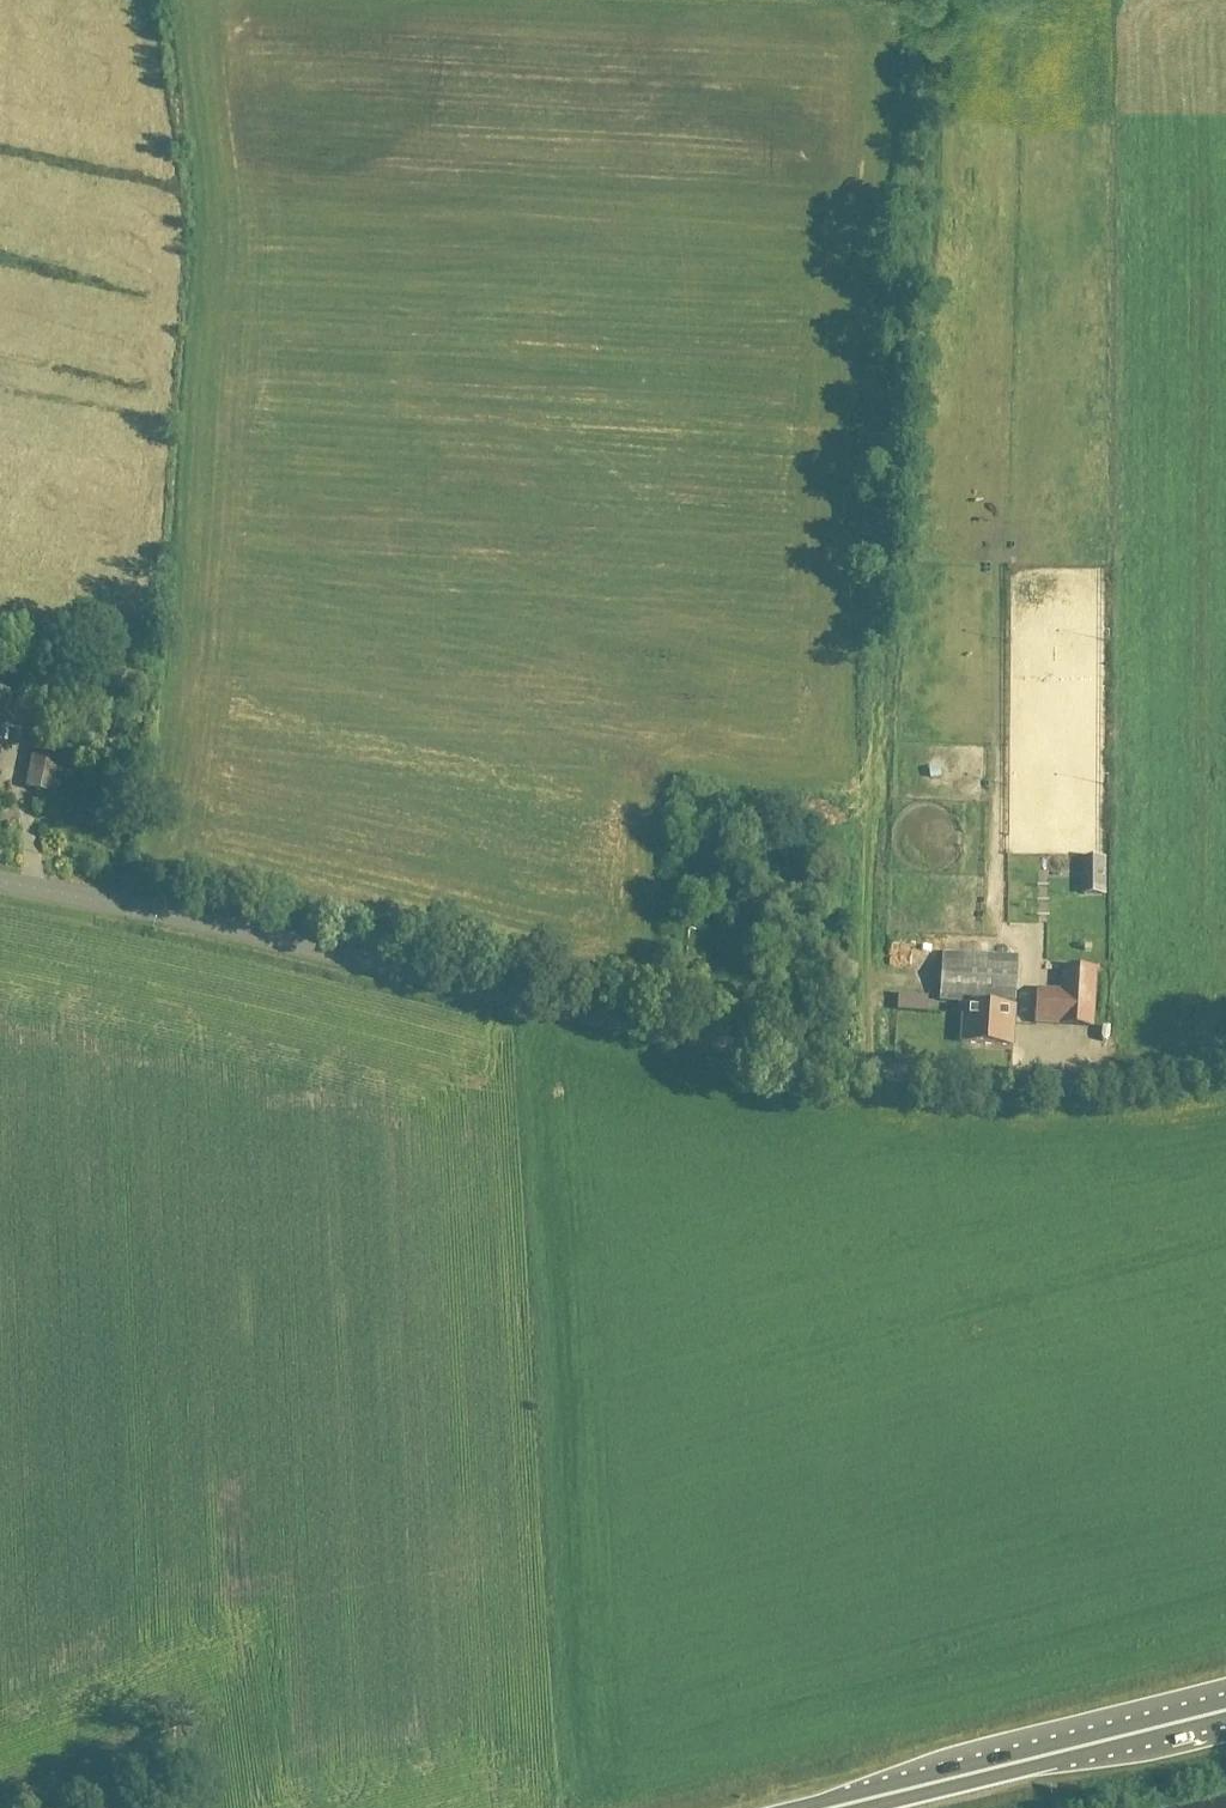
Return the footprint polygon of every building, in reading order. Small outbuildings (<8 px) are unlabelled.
[(0,695),(0,746),(4,728),(11,730),(18,698),(0,695)] [(27,776),(29,777),(60,783),(69,740),(36,733),(27,776)] [(1017,959),(942,954),(939,1003),(958,1004),(957,1016),(962,1016),(960,1045),(1012,1048),(1017,959)] [(1036,992),(1035,1026),(1092,1029),(1096,971),(1062,969),(1060,993),(1036,992)]
